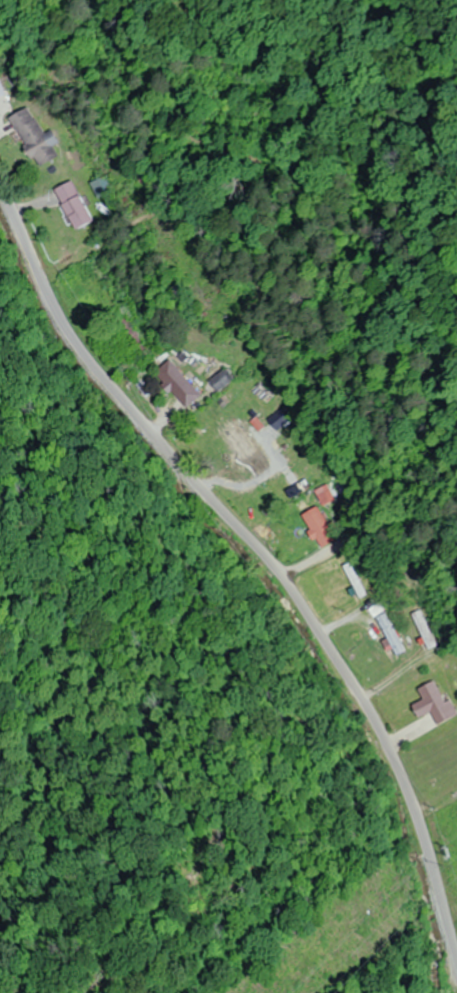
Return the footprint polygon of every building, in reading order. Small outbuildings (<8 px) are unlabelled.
[(45,134),(27,107),(9,119),(41,167),(58,156),(52,147),(59,143),(51,130),(45,134)] [(56,188),(74,230),(91,222),(73,181),(56,188)] [(136,343),(141,339),(127,321),(122,325),(136,343)] [(201,393),(167,360),(153,375),(187,407),(201,393)] [(216,389),(227,381),(221,373),(210,381),(216,389)] [(248,433),(232,417),(226,423),(242,439),(248,433)] [(323,506),(335,499),(326,484),(314,492),(323,506)] [(322,549),(337,539),(316,506),(301,516),(322,549)] [(413,614),(427,645),(435,641),(420,611),(413,614)] [(378,618),(396,656),(403,652),(386,614),(378,618)] [(413,705),(418,717),(431,712),(437,725),(456,715),(450,700),(444,703),(434,681),(418,689),(423,700),(413,705)]
